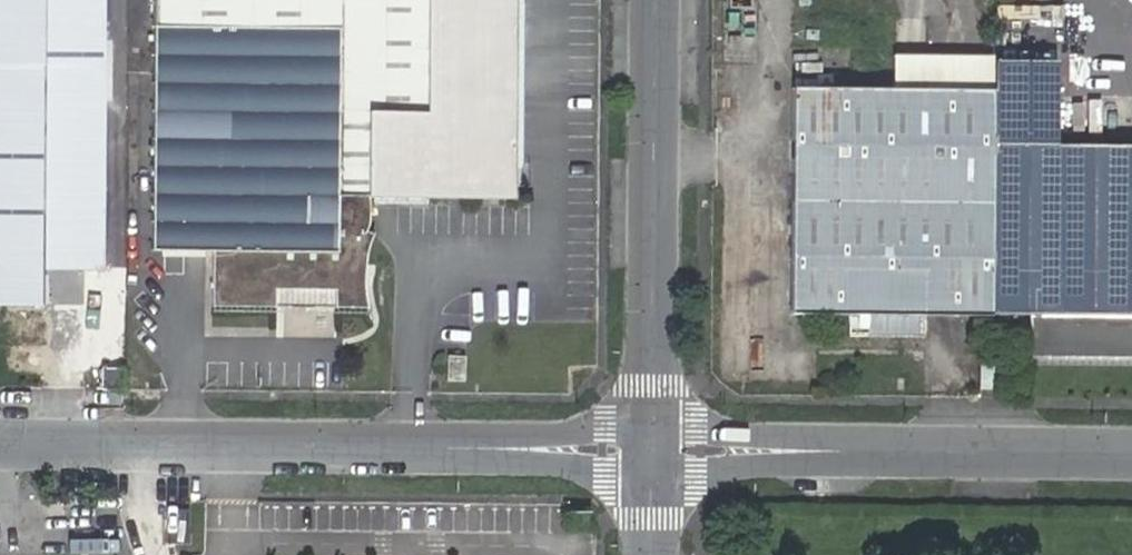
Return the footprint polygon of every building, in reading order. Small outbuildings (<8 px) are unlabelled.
[(84,304),(99,305),(99,269),(103,0),(0,0),(0,304),(41,304),(42,268),(84,269),(84,304)] [(511,198),(512,0),(154,0),(153,83),(337,85),(337,196),(367,196),(429,197),(456,197),(511,198)] [(1030,0),(1001,0),(1001,26),(1030,26),(1030,0)] [(992,89),(993,92),(1054,93),(1055,60),(993,59),(993,74),(992,89)] [(337,85),(153,83),(152,251),(212,251),(211,307),(273,308),(274,300),(273,289),(334,290),(334,301),(334,307),(363,307),(363,303),(362,299),(362,295),(362,291),(362,287),(363,283),(363,279),(363,275),(364,270),(365,266),(365,262),(366,257),(367,253),(368,250),(370,245),(371,241),(373,237),(374,233),(365,232),(366,230),(366,228),(367,225),(367,223),(368,222),(368,219),(368,217),(368,215),(368,213),(368,211),(369,209),(369,207),(368,206),(368,203),(368,202),(368,200),(368,198),(367,196),(337,196),(337,85)] [(924,315),(990,316),(992,146),(992,89),(926,88),(895,89),(792,88),(791,136),(790,314),(818,314),(848,314),(847,337),(923,338),(924,315)] [(1054,147),(1054,93),(993,92),(992,146),(990,316),(990,355),(1001,356),(1001,361),(1131,361),(1131,147),(1054,147)] [(41,304),(84,304),(84,269),(42,268),(41,304)] [(279,314),(281,338),(335,333),(333,308),(279,314)] [(979,390),(1001,390),(1001,361),(1001,356),(990,355),(979,355),(979,390)] [(446,381),(464,381),(463,356),(446,356),(446,381)] [(100,390),(122,391),(123,368),(101,368),(100,390)] [(166,544),(177,544),(188,544),(188,510),(166,511),(166,544)]
